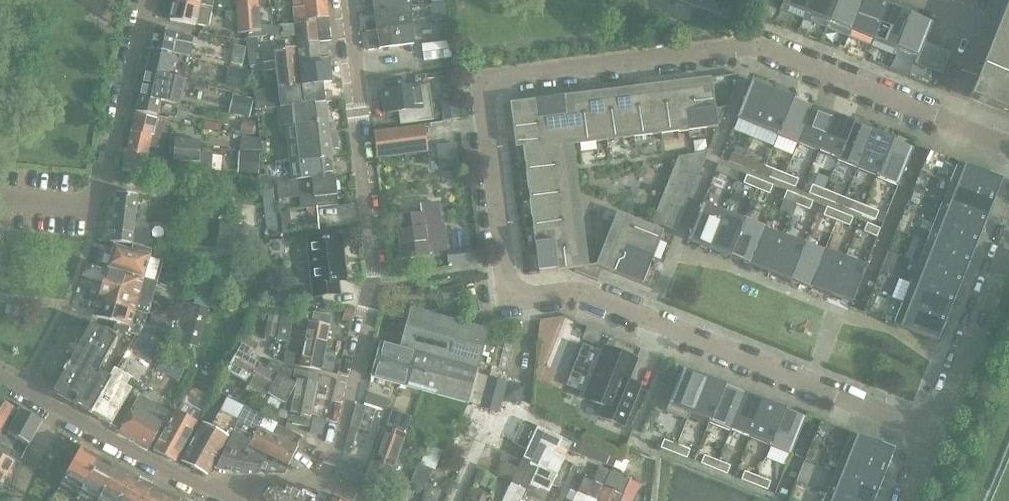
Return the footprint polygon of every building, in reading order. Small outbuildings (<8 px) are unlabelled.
[(174,2),(212,9),(214,0),(174,0),(174,2)] [(237,10),(258,8),(264,8),(263,0),(236,0),(237,10)] [(326,0),(293,0),(296,24),(282,26),(283,38),(297,36),(298,44),(331,41),(326,0)] [(374,12),(406,7),(405,0),(362,0),(362,3),(373,2),(374,12)] [(681,0),(720,13),(724,0),(682,0),(681,0)] [(780,10),(802,19),(810,0),(784,0),(780,10)] [(802,19),(825,28),(836,0),(810,0),(802,19)] [(825,28),(847,37),(862,0),(836,0),(825,28)] [(873,0),(862,0),(847,37),(870,46),(886,5),(873,0)] [(981,70),(970,98),(1008,113),(1008,1),(981,70)] [(174,2),(170,20),(208,28),(212,9),(174,2)] [(448,20),(446,3),(431,5),(433,22),(448,20)] [(908,14),(888,6),(886,5),(870,46),(892,55),(908,14)] [(410,6),(406,7),(374,12),(376,22),(365,23),(366,32),(377,30),(412,25),(410,6)] [(260,27),(258,8),(237,10),(239,34),(248,33),(248,38),(257,38),(266,37),(279,36),(278,26),(260,27)] [(932,24),(908,14),(892,55),(916,64),(925,43),(932,24)] [(412,25),(377,30),(378,40),(367,41),(368,51),(414,45),(412,25)] [(176,32),(156,28),(151,50),(189,59),(192,45),(193,37),(176,33),(176,32)] [(257,38),(248,38),(246,39),(249,66),(256,65),(254,49),(258,49),(257,38)] [(452,57),(451,42),(422,45),(424,60),(452,57)] [(951,53),(925,43),(916,64),(942,75),(951,53)] [(233,45),(230,62),(243,64),(245,48),(233,45)] [(298,49),(300,67),(321,65),(320,55),(328,54),(327,45),(298,49)] [(265,72),(276,71),(297,68),(295,49),(274,51),(275,61),(264,63),(265,72)] [(189,59),(151,50),(146,72),(167,77),(185,81),(189,59)] [(321,65),(300,67),(302,86),(323,84),(322,73),(330,72),(329,64),(321,65)] [(297,68),(276,71),(278,88),(299,86),(297,68)] [(246,91),(250,75),(234,71),(231,88),(246,91)] [(178,105),(185,81),(167,77),(146,72),(140,97),(161,101),(178,105)] [(457,84),(456,74),(443,76),(445,86),(457,84)] [(582,268),(567,146),(718,128),(726,108),(715,109),(711,78),(698,80),(698,86),(591,99),(564,102),(563,96),(510,103),(515,148),(523,148),(539,274),(582,268)] [(772,90),(751,82),(736,119),(757,127),(772,90)] [(323,84),(302,86),(304,105),(332,102),(332,92),(324,93),(323,84)] [(429,85),(382,91),(385,114),(400,112),(402,124),(434,120),(429,85)] [(301,105),(299,86),(278,88),(254,91),(256,111),(280,108),(301,105)] [(792,98),(772,90),(757,127),(776,135),(776,136),(777,136),(792,98)] [(233,95),(229,113),(249,118),(253,99),(233,95)] [(175,117),(178,105),(161,101),(140,97),(137,112),(167,118),(168,116),(175,117)] [(794,99),(792,98),(777,136),(797,144),(812,106),(811,106),(811,107),(794,100),(794,99)] [(332,102),(304,105),(301,105),(280,108),(282,126),(288,126),(328,122),(326,110),(333,109),(332,102)] [(833,114),(812,106),(797,144),(799,145),(799,144),(818,151),(833,114)] [(459,119),(457,107),(443,109),(444,121),(459,119)] [(853,122),(833,114),(818,151),(836,159),(836,160),(838,161),(853,122)] [(158,120),(136,116),(132,133),(154,138),(158,120)] [(242,120),(240,133),(252,136),(255,123),(242,120)] [(328,122),(288,126),(290,144),(292,144),(330,139),(328,122)] [(854,123),(853,122),(838,161),(858,169),(873,132),(854,124),(854,123)] [(423,128),(376,134),(379,155),(425,149),(423,128)] [(893,140),(873,132),(858,169),(876,176),(876,177),(878,178),(893,140)] [(165,150),(165,140),(159,139),(154,138),(132,133),(127,153),(147,157),(149,147),(157,149),(165,150)] [(262,150),(262,141),(242,136),(240,151),(246,151),(262,150)] [(337,138),(330,139),(292,144),(294,162),(332,158),(331,149),(338,148),(337,138)] [(200,141),(175,140),(175,143),(171,143),(170,156),(174,156),(173,169),(212,172),(213,152),(199,151),(200,141)] [(894,140),(893,140),(878,178),(898,186),(913,149),(893,141),(894,140)] [(456,146),(437,148),(439,171),(459,168),(456,146)] [(737,147),(734,154),(744,158),(746,151),(737,147)] [(676,232),(709,150),(678,157),(653,221),(676,232)] [(147,157),(127,153),(123,173),(164,178),(166,170),(145,165),(147,157)] [(732,153),(729,162),(742,167),(745,158),(744,158),(734,154),(732,153)] [(259,155),(239,154),(237,173),(259,175),(259,155)] [(294,162),(292,162),(293,180),(334,176),(342,175),(341,168),(333,169),(332,158),(294,162)] [(758,164),(745,158),(742,167),(755,172),(758,164)] [(993,201),(1002,181),(1002,180),(965,165),(965,166),(958,163),(950,184),(993,201)] [(733,170),(720,165),(716,173),(729,178),(733,170)] [(772,169),(769,178),(782,183),(785,174),(772,169)] [(798,180),(785,174),(782,183),(795,188),(798,180)] [(760,181),(747,175),(743,184),(756,189),(760,181)] [(338,205),(334,176),(293,180),(276,183),(279,199),(299,196),(301,209),(338,205)] [(275,213),(270,178),(260,180),(267,230),(278,228),(275,213)] [(773,186),(760,181),(756,189),(770,194),(773,186)] [(985,221),(993,201),(950,184),(942,204),(956,210),(985,221)] [(812,185),(809,194),(822,199),(826,191),(812,185)] [(800,197),(787,191),(783,200),(797,205),(800,197)] [(839,196),(826,191),(822,199),(835,204),(839,196)] [(133,231),(139,195),(124,193),(117,192),(111,243),(132,245),(133,245),(134,245),(157,248),(157,242),(149,241),(150,233),(133,231)] [(810,210),(813,202),(800,197),(797,205),(810,210)] [(862,215),(866,207),(853,201),(849,210),(862,215)] [(446,251),(442,225),(440,225),(437,204),(421,206),(422,215),(398,218),(403,258),(427,255),(427,253),(446,251)] [(708,249),(723,212),(703,204),(688,241),(708,249)] [(977,242),(985,221),(956,210),(942,204),(934,224),(977,242)] [(837,221),(840,213),(827,207),(824,216),(837,221)] [(887,215),(866,207),(862,215),(883,224),(887,215)] [(290,211),(280,212),(284,234),(292,233),(290,211)] [(743,220),(723,212),(708,249),(728,257),(743,220)] [(850,226),(853,218),(840,213),(837,221),(850,226)] [(642,285),(659,243),(664,231),(623,215),(601,269),(642,285)] [(749,265),(764,227),(743,219),(743,220),(728,257),(730,258),(731,257),(748,264),(748,265),(749,265)] [(245,228),(245,225),(221,223),(217,249),(242,252),(242,251),(245,228)] [(877,237),(880,229),(867,224),(864,232),(877,237)] [(969,262),(977,242),(934,224),(926,245),(969,262)] [(769,273),(784,236),(765,229),(766,228),(764,227),(749,265),(769,273)] [(245,228),(242,251),(255,252),(257,229),(245,228)] [(789,281),(804,243),(803,243),(803,244),(784,236),(769,273),(789,281)] [(346,281),(341,237),(308,240),(314,297),(339,294),(338,282),(346,281)] [(810,288),(825,250),(824,249),(823,251),(804,243),(789,281),(791,282),(791,281),(810,288)] [(114,246),(108,268),(158,283),(163,264),(149,260),(152,251),(134,245),(133,245),(131,251),(114,246)] [(961,282),(969,262),(926,245),(918,265),(932,270),(961,282)] [(831,295),(845,258),(825,250),(810,288),(811,289),(812,288),(831,295)] [(455,258),(456,268),(470,266),(469,256),(455,258)] [(851,304),(866,267),(845,258),(831,295),(851,304)] [(953,302),(961,282),(932,270),(918,265),(910,285),(953,302)] [(153,298),(158,283),(108,268),(103,284),(153,298)] [(207,303),(209,285),(197,283),(195,302),(207,303)] [(148,315),(153,298),(103,284),(98,300),(134,310),(148,315)] [(945,323),(953,302),(910,285),(902,305),(916,311),(945,323)] [(301,287),(272,290),(274,302),(302,299),(301,287)] [(128,333),(134,310),(98,300),(95,311),(94,317),(115,323),(114,329),(128,333)] [(198,347),(208,309),(193,305),(182,343),(198,347)] [(937,343),(945,323),(902,305),(894,325),(900,328),(937,343)] [(260,309),(256,317),(264,321),(268,313),(260,309)] [(282,309),(276,341),(287,342),(292,311),(282,309)] [(352,323),(355,311),(346,309),(343,321),(352,323)] [(478,369),(488,330),(411,309),(400,348),(478,369)] [(320,371),(332,316),(314,312),(313,315),(301,312),(297,327),(307,329),(300,366),(320,371)] [(152,314),(149,326),(166,330),(169,318),(152,314)] [(90,413),(110,378),(98,372),(117,338),(91,324),(69,364),(68,364),(68,365),(67,365),(63,372),(65,373),(54,392),(90,413)] [(134,348),(155,360),(168,335),(147,324),(134,348)] [(587,327),(584,335),(599,341),(602,333),(587,327)] [(257,363),(249,359),(257,345),(247,338),(239,353),(237,352),(227,371),(246,382),(257,363)] [(468,404),(478,369),(400,348),(380,342),(370,377),(468,404)] [(584,343),(568,385),(587,393),(584,399),(603,407),(599,417),(624,427),(641,386),(639,386),(628,381),(636,360),(605,347),(604,351),(584,343)] [(161,360),(156,369),(179,381),(184,372),(161,360)] [(265,393),(280,366),(271,361),(267,368),(257,363),(246,382),(265,393)] [(289,396),(294,374),(291,375),(290,372),(280,366),(265,393),(285,404),(289,396)] [(686,420),(704,376),(683,368),(666,412),(686,420)] [(314,401),(319,375),(295,370),(294,374),(289,396),(314,401)] [(111,425),(131,391),(125,387),(129,380),(114,372),(110,378),(90,413),(111,425)] [(709,423),(724,384),(704,376),(686,420),(688,421),(691,414),(708,421),(708,423),(709,423)] [(498,412),(507,383),(489,377),(480,407),(498,412)] [(729,431),(745,393),(743,392),(743,393),(726,386),(726,385),(724,384),(709,423),(729,431)] [(750,438),(765,401),(745,393),(729,431),(731,432),(731,430),(750,438)] [(121,428),(119,432),(149,449),(169,414),(139,396),(121,428)] [(309,428),(314,401),(289,396),(285,404),(281,411),(290,412),(288,420),(293,421),(292,424),(309,428)] [(207,475),(228,435),(242,406),(226,398),(210,429),(202,425),(182,462),(207,475)] [(13,417),(10,416),(14,408),(0,400),(0,433),(6,423),(9,425),(13,417)] [(770,447),(786,409),(765,401),(750,438),(769,445),(768,447),(770,447)] [(175,462),(197,423),(195,422),(200,414),(181,404),(177,412),(176,411),(154,451),(175,462)] [(350,426),(357,429),(358,429),(358,428),(364,406),(356,404),(350,426)] [(292,432),(264,417),(242,406),(228,435),(231,437),(249,446),(289,465),(298,447),(288,442),(292,432)] [(791,456),(806,418),(786,410),(786,409),(770,447),(791,456)] [(29,445),(41,422),(20,411),(8,434),(29,445)] [(384,490),(400,447),(411,419),(393,413),(387,430),(379,451),(377,450),(373,461),(375,462),(367,481),(384,490)] [(313,418),(312,432),(325,433),(326,419),(313,418)] [(537,469),(553,435),(540,429),(540,428),(526,422),(521,423),(513,443),(528,450),(522,462),(537,469)] [(885,472),(893,451),(894,452),(894,450),(857,436),(850,433),(842,454),(885,472)] [(559,488),(565,473),(558,470),(567,451),(613,468),(618,457),(573,437),(570,443),(553,435),(537,469),(529,486),(547,494),(551,485),(559,488)] [(272,466),(245,453),(249,446),(231,437),(223,450),(215,469),(240,475),(258,475),(260,471),(267,475),(272,466)] [(674,453),(677,445),(664,440),(661,448),(674,453)] [(687,459),(691,450),(677,445),(674,453),(687,459)] [(79,496),(100,457),(82,447),(60,486),(79,496)] [(14,461),(0,454),(0,482),(3,484),(14,461)] [(529,486),(537,469),(522,462),(505,454),(501,461),(519,469),(512,484),(527,491),(529,486)] [(877,492),(885,472),(842,454),(834,475),(877,492)] [(714,469),(718,461),(705,456),(701,464),(714,469)] [(117,467),(100,457),(79,496),(88,500),(99,500),(117,467)] [(727,475),(731,466),(718,461),(714,469),(727,475)] [(426,484),(433,470),(421,464),(414,478),(426,484)] [(364,479),(339,466),(335,478),(358,491),(364,479)] [(135,477),(117,467),(99,500),(123,500),(135,477)] [(611,472),(611,471),(602,468),(597,482),(585,477),(581,486),(574,483),(571,491),(594,500),(598,500),(611,472)] [(611,472),(598,500),(632,500),(640,485),(637,484),(611,472)] [(754,485),(758,477),(745,472),(741,480),(754,485)] [(877,492),(834,475),(826,495),(841,500),(874,500),(877,492)] [(151,485),(135,477),(123,500),(143,500),(151,485)] [(767,490),(771,482),(758,477),(754,485),(767,490)] [(527,491),(512,484),(511,485),(504,481),(504,482),(494,478),(490,488),(499,492),(501,488),(508,491),(504,500),(522,500),(527,491)] [(169,493),(151,485),(143,500),(165,500),(169,493)] [(547,494),(529,486),(527,491),(522,500),(544,500),(547,494)] [(319,495),(308,490),(302,491),(300,494),(286,488),(284,492),(277,489),(276,488),(274,488),(272,488),(271,488),(269,489),(268,489),(266,490),(265,492),(264,493),(261,498),(262,500),(317,500),(319,495)] [(571,491),(567,499),(572,500),(594,500),(571,491)] [(320,493),(319,495),(317,500),(337,500),(320,493)]
